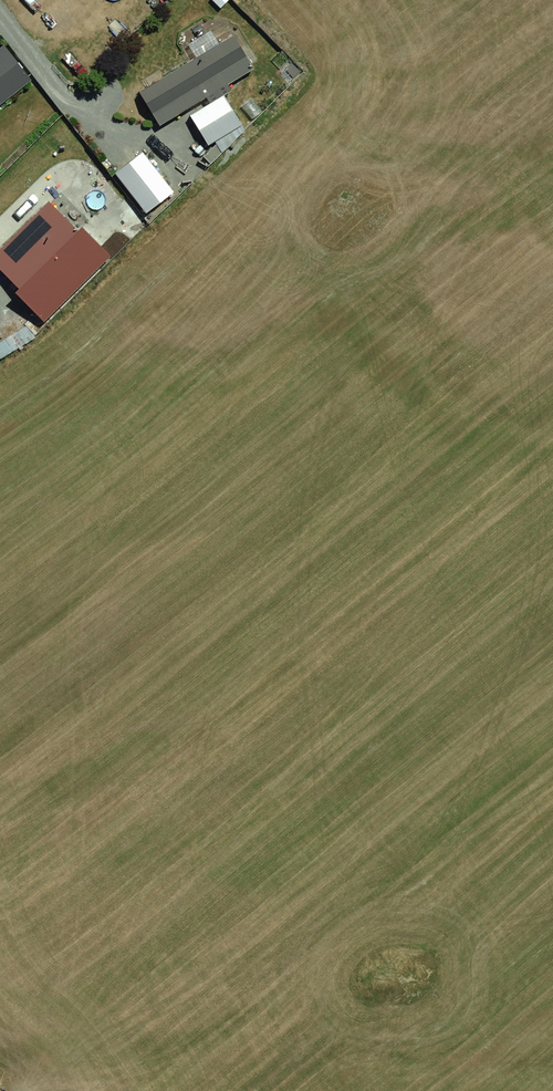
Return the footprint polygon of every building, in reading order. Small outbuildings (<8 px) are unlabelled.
[(234,34),(128,90),(138,109),(245,53),(234,34)] [(21,75),(0,48),(0,92),(21,75)] [(219,95),(182,116),(204,155),(241,134),(219,95)] [(139,146),(108,171),(145,217),(176,193),(139,146)] [(0,243),(0,268),(46,313),(109,249),(51,192),(0,243)]
